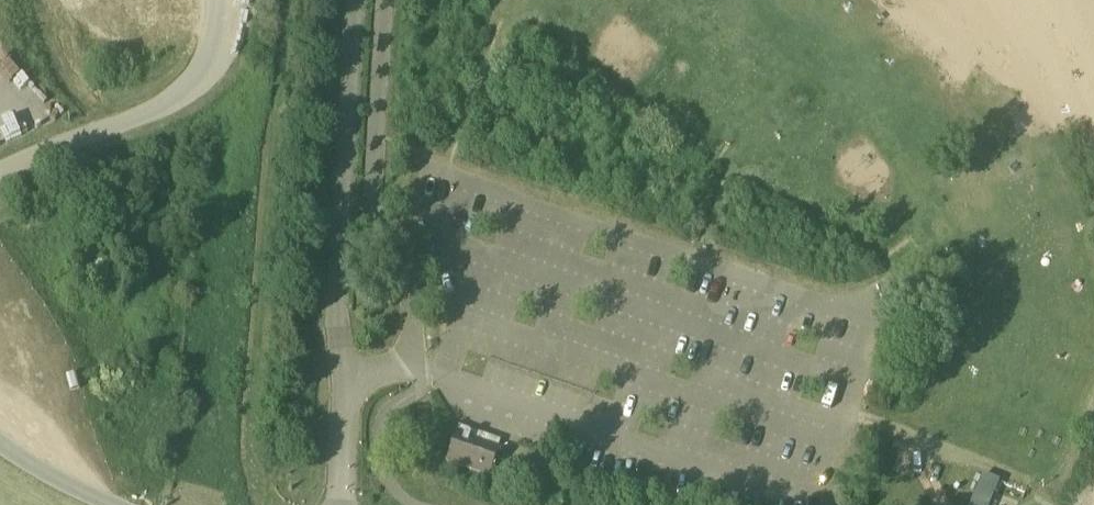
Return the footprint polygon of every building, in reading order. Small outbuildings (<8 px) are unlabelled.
[(0,283),(0,365),(16,407),(68,387),(24,274),(0,283)] [(491,478),(499,454),(472,444),(474,437),(457,432),(447,462),(491,478)] [(1047,502),(1050,495),(981,462),(964,504),(1052,504),(1047,502)]
